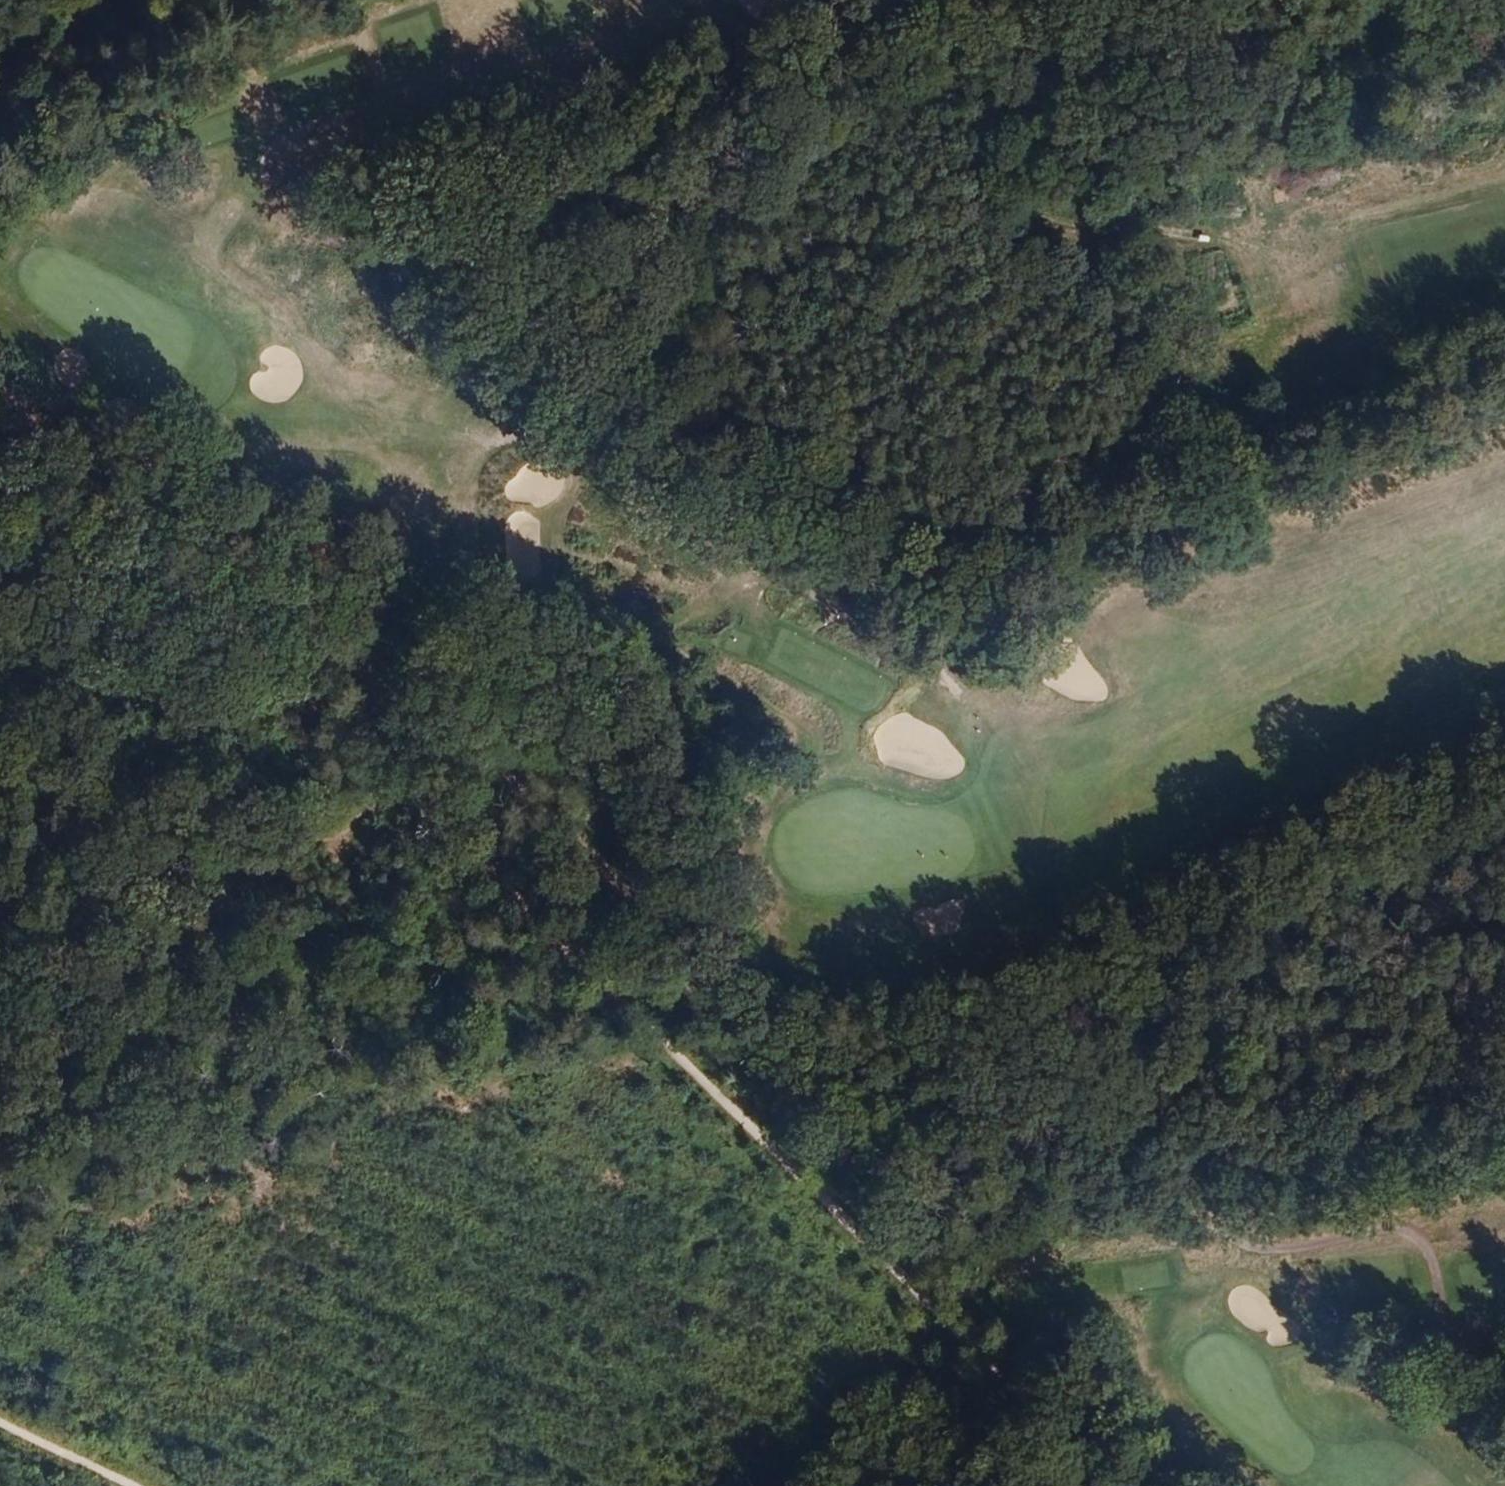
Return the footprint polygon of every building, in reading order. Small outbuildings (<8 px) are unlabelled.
[(509,512),(507,574),(538,575),(541,514),(509,512)]
